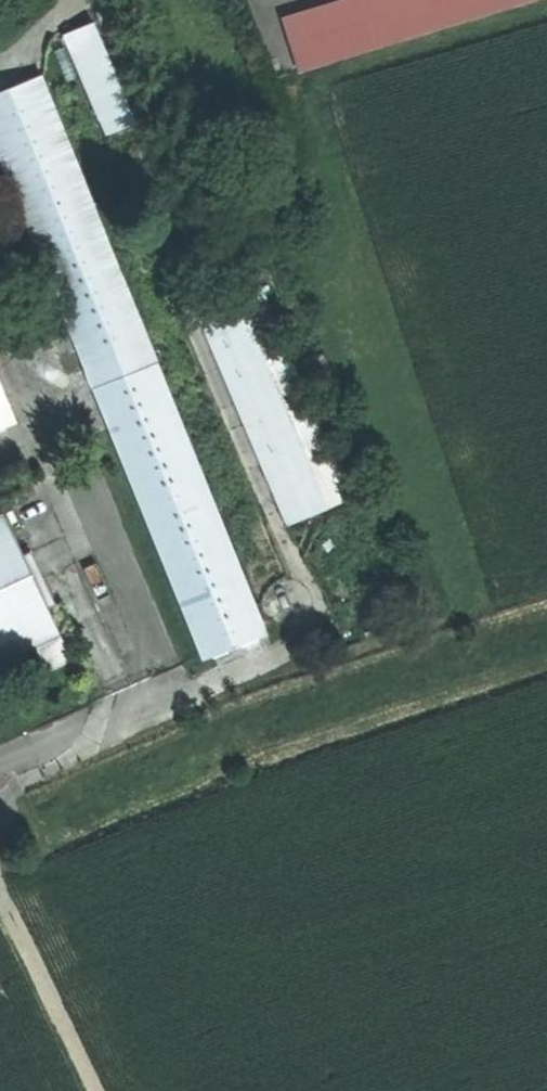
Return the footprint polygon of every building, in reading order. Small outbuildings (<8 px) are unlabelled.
[(517,0),(340,0),(282,18),(298,68),(517,0)] [(80,27),(66,34),(109,133),(138,120),(95,21),(80,27)] [(0,91),(0,145),(210,660),(270,634),(45,73),(0,91)] [(263,289),(202,314),(290,523),(353,498),(263,289)] [(18,418),(0,375),(0,426),(18,418)] [(0,514),(0,664),(36,647),(48,673),(72,662),(48,609),(23,556),(4,512),(0,514)] [(31,552),(23,556),(48,609),(56,604),(31,552)]
